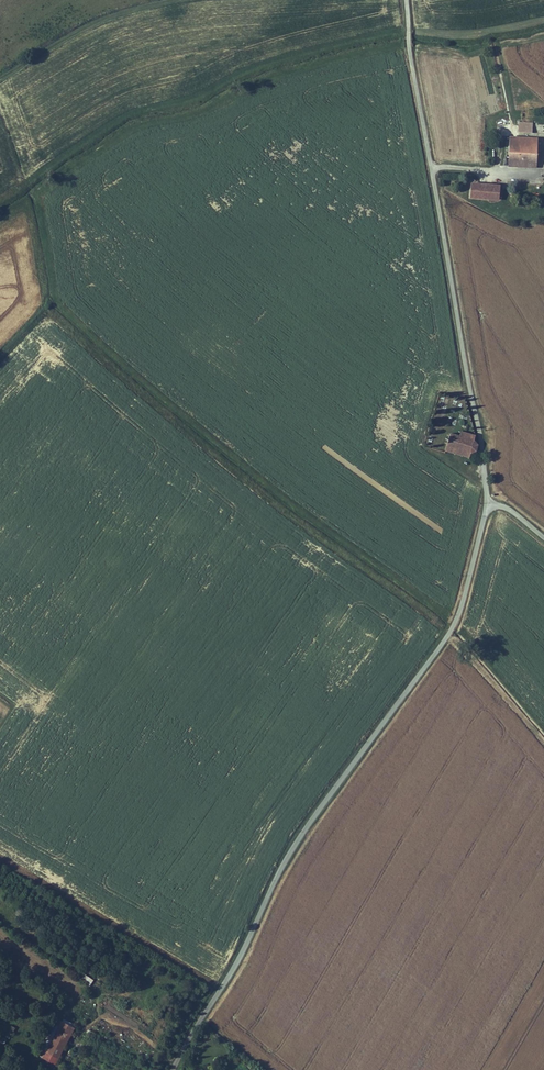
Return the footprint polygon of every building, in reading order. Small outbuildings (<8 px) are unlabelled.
[(533,123),(519,122),(519,133),(532,133),(533,123)] [(538,139),(511,138),(509,167),(537,168),(538,139)] [(500,186),(471,184),(470,199),(499,201),(500,186)] [(439,418),(437,424),(445,422),(448,414),(458,412),(448,408),(457,406),(461,408),(462,411),(465,412),(466,408),(464,399),(462,399),(459,399),(451,396),(445,398),(441,396),(443,403),(439,415),(439,418)] [(477,452),(479,446),(474,441),(475,436),(461,432),(459,436),(452,434),(446,451),(469,458),(471,454),(477,452)] [(91,983),(94,978),(83,973),(80,978),(91,983)] [(74,1027),(59,1018),(39,1054),(55,1063),(74,1027)] [(11,1038),(15,1026),(10,1025),(6,1036),(11,1038)]
